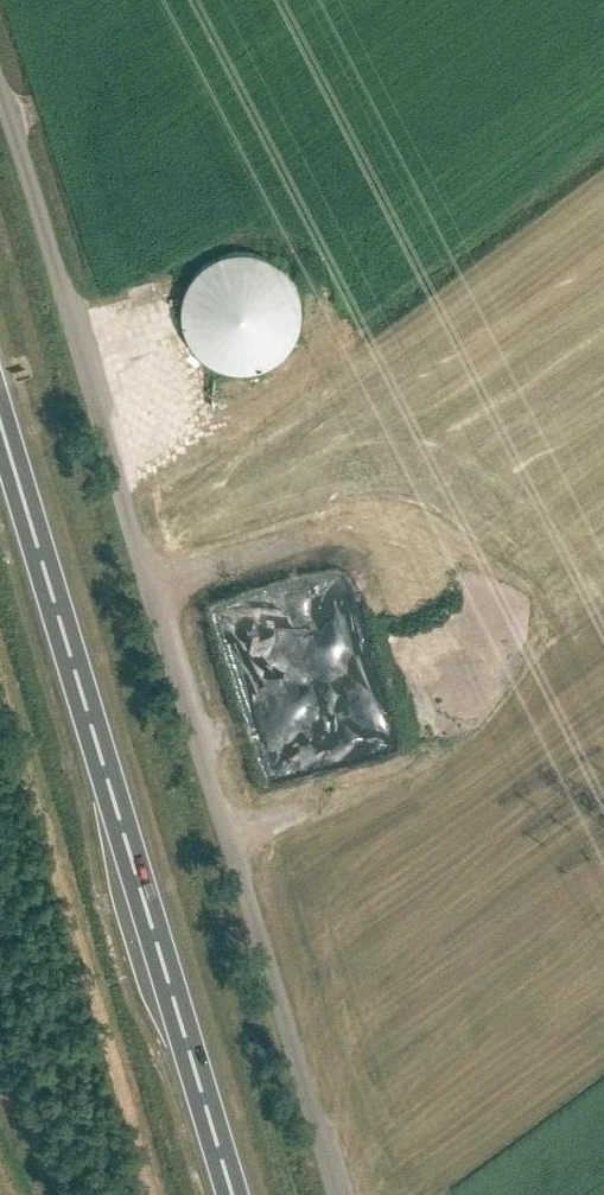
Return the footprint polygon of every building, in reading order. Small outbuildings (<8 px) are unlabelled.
[(306,323),(306,322),(305,312),(301,300),(295,289),(288,282),(280,275),(270,270),(257,267),(246,267),(236,268),(225,273),(217,278),(209,285),(203,292),(198,303),(195,314),(195,324),(196,335),(199,345),(206,356),(211,363),(221,370),(229,374),(237,376),(245,378),(255,378),(264,376),(274,373),(284,366),(291,360),(297,353),(302,342),(305,333),(306,323)]
